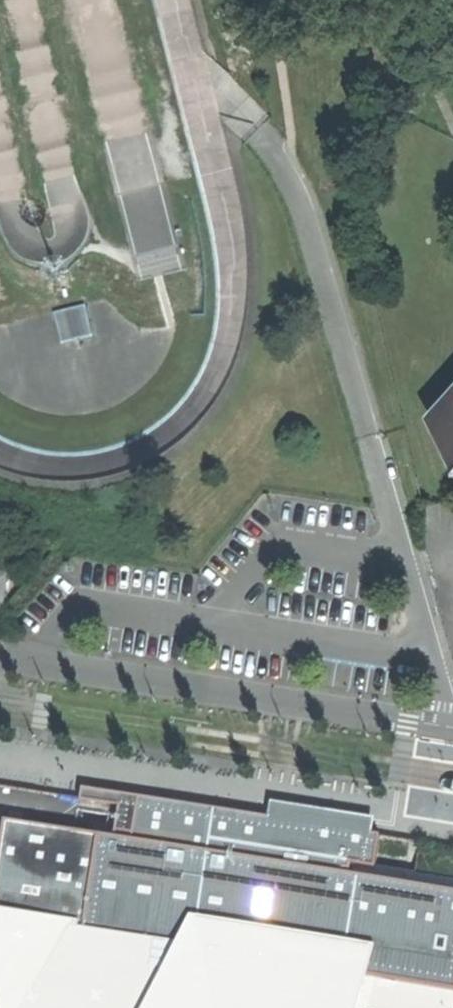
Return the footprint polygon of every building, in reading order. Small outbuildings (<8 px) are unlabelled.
[(55,312),(62,342),(92,335),(85,305),(55,312)] [(440,414),(452,433),(452,400),(440,414)] [(369,854),(392,856),(395,829),(390,811),(292,796),(291,805),(104,777),(102,788),(139,794),(138,822),(117,823),(117,856),(101,913),(207,924),(170,1007),(365,1007),(373,977),(374,977),(452,988),(452,878),(366,863),(369,854)] [(101,913),(0,889),(0,995),(22,1007),(123,1007),(157,944),(207,924),(101,913)]
